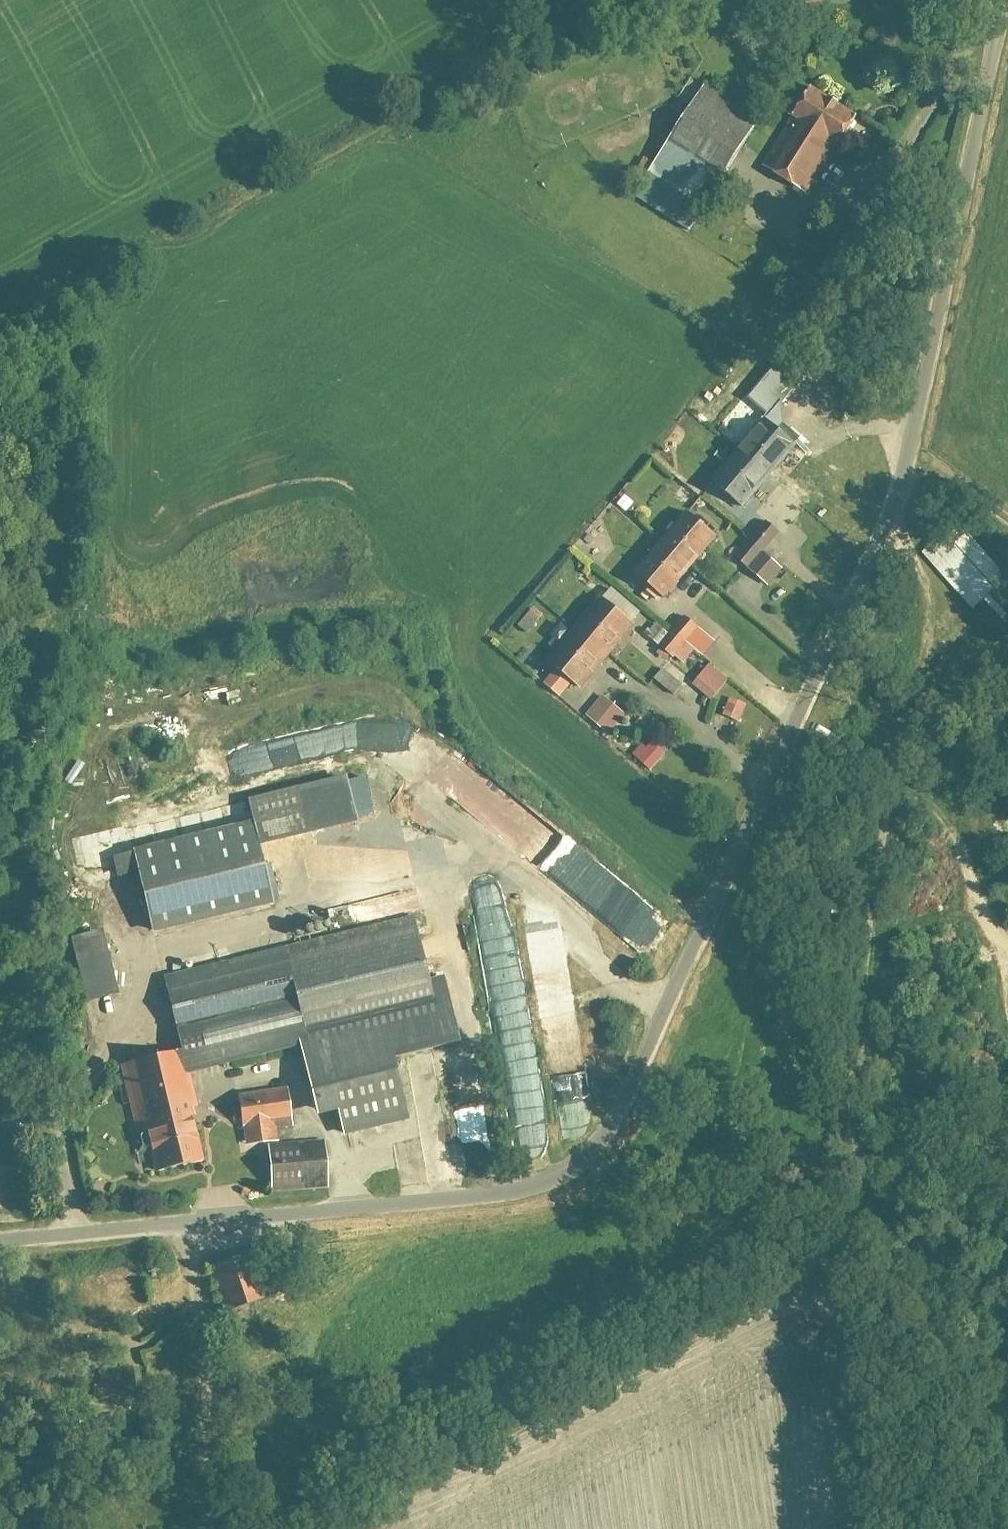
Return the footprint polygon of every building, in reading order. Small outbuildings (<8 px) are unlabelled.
[(618,194),(681,233),(746,127),(683,88),(618,194)] [(757,164),(807,196),(847,134),(797,102),(757,164)] [(772,421),(718,483),(745,507),(799,444),(772,421)] [(692,514),(637,576),(665,601),(720,539),(692,514)] [(780,534),(766,523),(737,561),(750,571),(780,534)] [(954,529),(922,562),(948,586),(956,578),(1005,624),(1007,620),(1007,580),(980,553),(954,529)] [(752,575),(772,591),(785,574),(764,559),(752,575)] [(604,600),(547,668),(577,693),(634,626),(604,600)] [(671,659),(673,656),(687,668),(710,642),(690,625),(688,627),(671,612),(663,622),(674,631),(668,638),(658,630),(649,640),(671,659)] [(703,669),(689,687),(710,704),(725,685),(703,669)] [(665,673),(655,684),(675,701),(685,690),(665,673)] [(733,705),(726,720),(741,727),(748,711),(733,705)] [(255,898),(234,813),(114,842),(134,927),(255,898)] [(398,924),(162,984),(178,1048),(121,1062),(139,1133),(151,1130),(163,1176),(208,1164),(185,1076),(421,1016),(398,924)] [(124,996),(104,930),(76,938),(96,1004),(124,996)] [(339,1112),(346,1141),(408,1126),(390,1050),(305,1070),(316,1117),(339,1112)] [(296,1085),(240,1094),(249,1150),(271,1146),(280,1196),(334,1188),(325,1140),(285,1146),(281,1122),(301,1119),(296,1085)] [(245,1263),(207,1277),(225,1323),(263,1308),(245,1263)]
